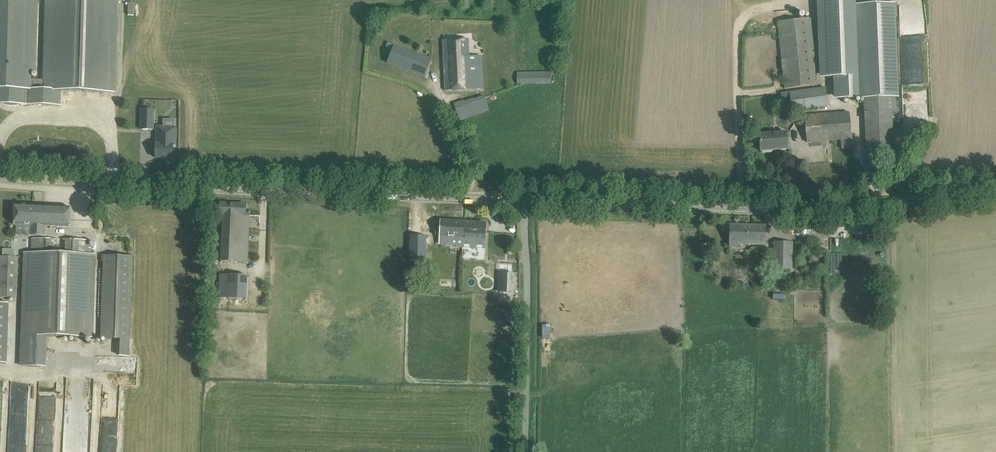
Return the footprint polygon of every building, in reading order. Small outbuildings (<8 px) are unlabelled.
[(0,103),(1,103),(3,104),(4,105),(5,105),(7,106),(8,106),(10,106),(11,106),(13,106),(14,106),(15,106),(17,106),(18,106),(20,105),(21,105),(61,106),(61,91),(114,92),(117,0),(47,0),(45,80),(31,79),(31,71),(33,0),(0,0),(0,103)] [(820,78),(834,78),(834,99),(857,98),(854,6),(854,0),(817,0),(820,78)] [(895,4),(854,6),(857,98),(864,98),(866,140),(866,150),(873,149),(893,149),(892,112),(899,111),(895,4)] [(785,89),(817,85),(810,19),(778,22),(785,89)] [(483,89),(482,56),(469,56),(468,39),(444,40),(444,54),(445,91),(483,89)] [(387,43),(383,53),(390,56),(387,63),(425,77),(428,68),(431,60),(387,43)] [(551,73),(517,73),(517,83),(551,83),(551,73)] [(826,87),(790,92),(793,110),(828,105),(826,87)] [(463,101),(454,104),(460,120),(489,110),(484,96),(464,104),(463,101)] [(154,110),(142,109),(142,129),(154,130),(154,110)] [(853,148),(852,138),(849,112),(804,116),(806,132),(807,142),(841,140),(842,149),(853,148)] [(156,157),(173,158),(173,145),(175,145),(176,127),(157,127),(157,144),(156,144),(155,157),(156,157)] [(787,149),(786,139),(786,132),(759,135),(761,151),(787,149)] [(248,263),(249,225),(249,215),(246,215),(246,204),(220,203),(219,213),(219,215),(222,215),(220,262),(236,262),(236,266),(242,266),(242,263),(248,263)] [(70,207),(15,205),(14,225),(29,225),(29,235),(46,236),(47,227),(69,227),(70,207)] [(463,247),(464,222),(441,221),(440,237),(440,244),(457,245),(457,247),(463,247)] [(464,222),(463,247),(485,249),(486,223),(464,222)] [(765,245),(765,236),(765,226),(730,226),(730,236),(730,247),(738,247),(738,244),(765,245)] [(426,237),(410,236),(410,260),(425,260),(426,237)] [(20,336),(19,366),(46,367),(47,337),(93,338),(96,255),(91,255),(91,248),(88,247),(88,240),(31,238),(31,253),(23,253),(20,336)] [(775,243),(775,253),(791,254),(791,244),(775,243)] [(15,257),(15,249),(3,248),(2,256),(0,256),(0,297),(16,298),(18,257),(15,257)] [(132,340),(135,257),(104,256),(101,339),(132,340)] [(512,272),(499,272),(498,291),(511,291),(512,272)] [(220,275),(219,297),(246,299),(247,276),(220,275)] [(541,338),(549,338),(549,324),(541,324),(541,338)]
